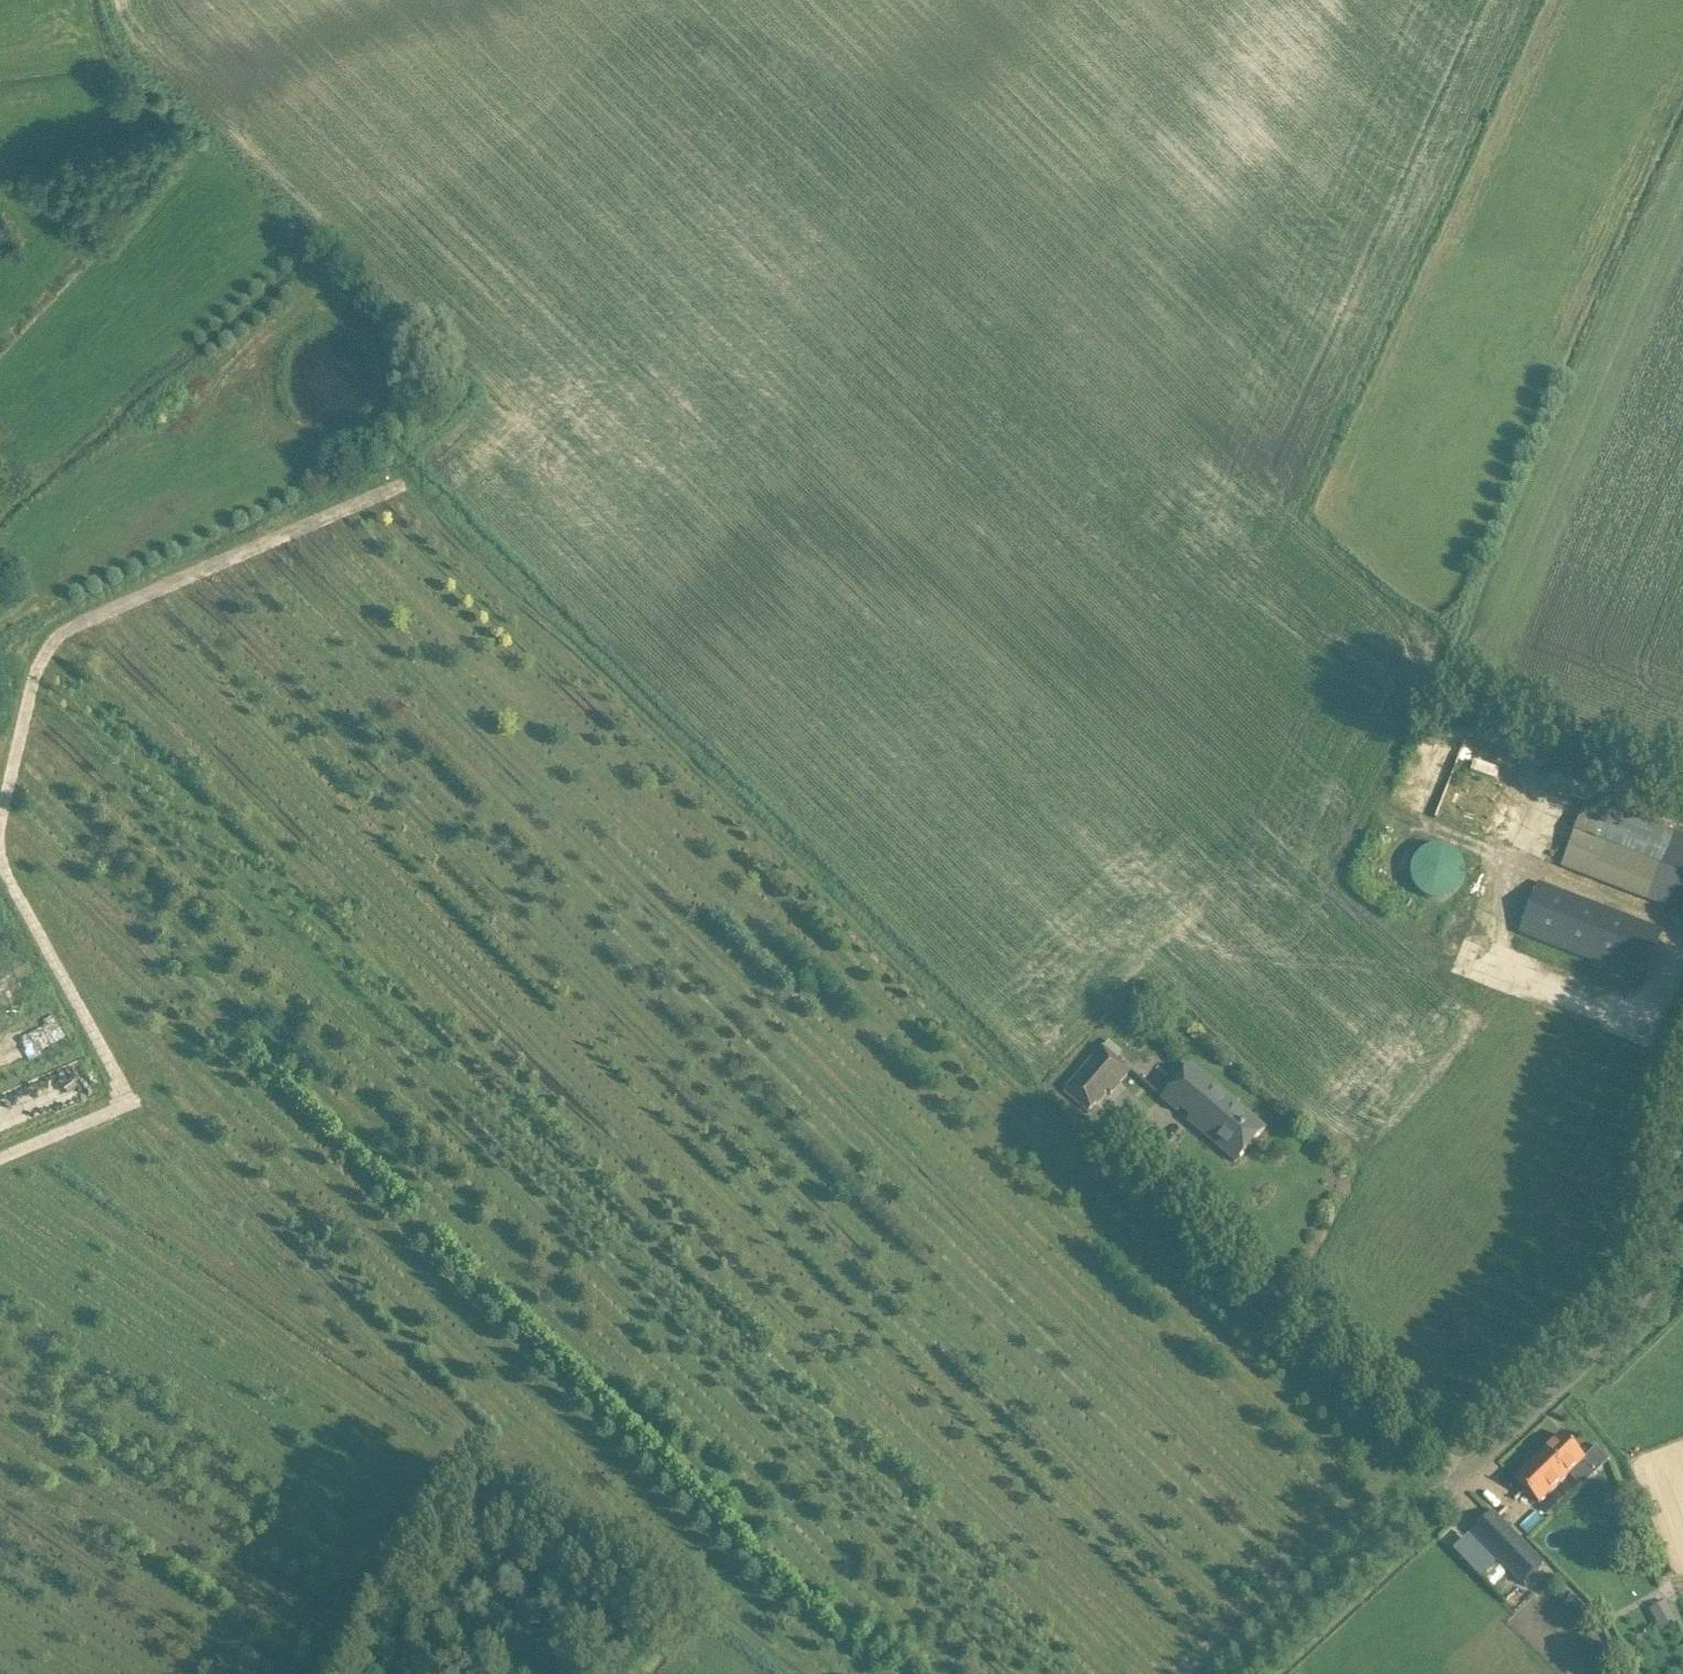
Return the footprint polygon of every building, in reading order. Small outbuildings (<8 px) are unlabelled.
[(1440,816),(1481,829),(1508,750),(1467,737),(1440,816)] [(1665,906),(1682,913),(1682,837),(1572,795),(1547,861),(1665,906)] [(1415,887),(1418,891),(1422,895),(1426,898),(1431,900),(1437,900),(1442,900),(1447,899),(1452,897),(1456,894),(1460,890),(1463,886),(1465,881),(1466,875),(1465,870),(1464,865),(1462,860),(1459,856),(1455,852),(1451,849),(1446,847),(1441,846),(1435,847),(1430,848),(1425,850),(1421,853),(1417,857),(1414,861),(1412,866),(1411,871),(1412,877),(1413,882),(1415,887)] [(1663,931),(1642,923),(1539,883),(1519,932),(1644,981),(1663,931)] [(1130,1071),(1103,1048),(1066,1091),(1089,1112),(1108,1090),(1111,1093),(1130,1071)] [(1188,1121),(1213,1142),(1236,1163),(1266,1129),(1193,1066),(1163,1100),(1178,1113),(1183,1108),(1192,1116),(1188,1121)] [(1585,1460),(1577,1452),(1562,1436),(1516,1481),(1539,1505),(1585,1460)] [(1523,1585),(1542,1567),(1514,1539),(1517,1536),(1493,1512),(1472,1533),(1523,1585)] [(1665,1603),(1650,1612),(1661,1631),(1677,1622),(1665,1603)]
